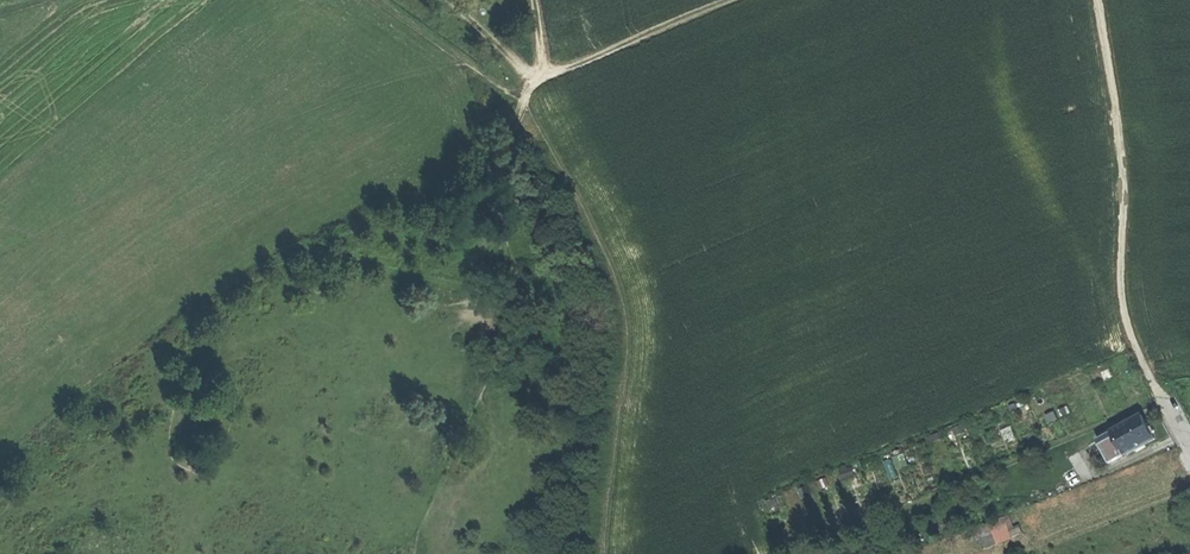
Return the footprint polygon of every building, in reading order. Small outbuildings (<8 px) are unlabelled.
[(1132,417),(1105,435),(1118,456),(1120,458),(1129,452),(1130,454),(1138,449),(1137,447),(1147,440),(1139,428),(1132,417)] [(1105,464),(1118,456),(1105,435),(1091,444),(1105,464)] [(994,529),(999,543),(1014,538),(1009,524),(994,529)] [(998,543),(993,528),(983,532),(987,547),(998,543)]
